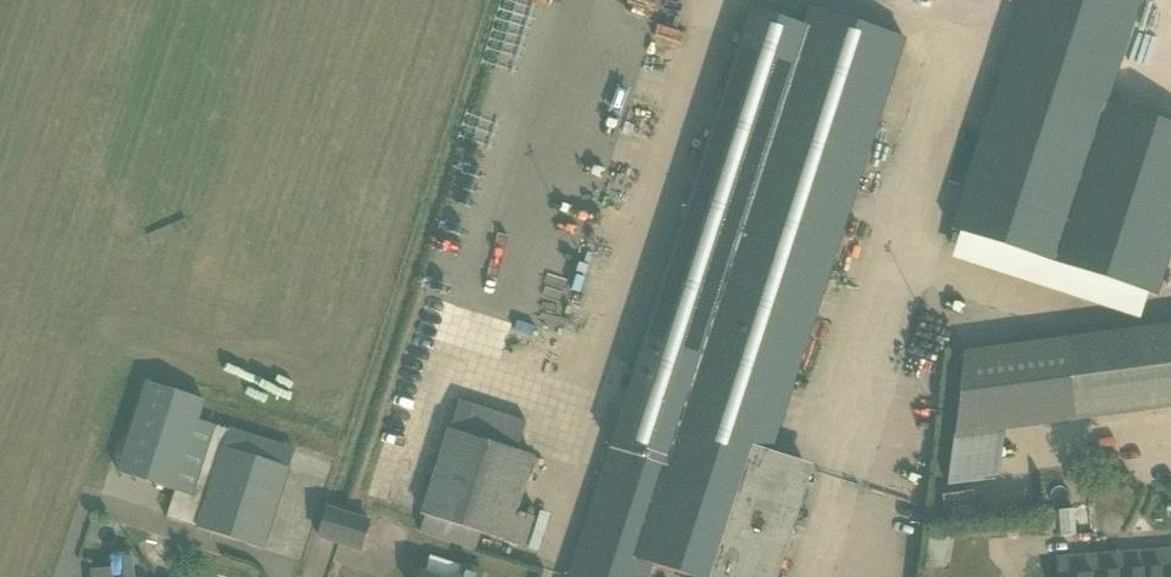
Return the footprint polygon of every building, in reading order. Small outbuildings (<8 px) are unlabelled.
[(1170,254),(1170,125),(1106,104),(1137,0),(1026,0),(1004,71),(952,231),(1157,297),(1170,254)] [(688,576),(773,576),(807,469),(772,457),(907,41),(809,8),(803,28),(751,10),(568,576),(649,576),(652,566),(688,576)] [(950,351),(961,433),(1170,407),(1170,323),(950,351)] [(263,549),(270,526),(295,451),(201,422),(207,401),(147,382),(118,473),(175,491),(166,518),(263,549)] [(480,533),(522,547),(531,517),(519,513),(535,458),(519,453),(528,423),(460,401),(423,516),(424,516),(419,535),(474,552),(480,533)] [(1094,456),(1096,472),(1108,471),(1106,454),(1094,456)] [(985,516),(984,505),(948,509),(949,520),(985,516)] [(316,536),(356,548),(365,520),(325,508),(316,536)] [(1059,537),(1068,536),(1077,536),(1075,509),(1057,511),(1059,537)] [(947,558),(947,534),(935,534),(935,558),(947,558)] [(1119,554),(1121,576),(1170,576),(1170,550),(1119,554)] [(1069,575),(1059,576),(1121,576),(1119,554),(1087,556),(1087,558),(1069,560),(1069,575)] [(483,571),(463,564),(459,576),(481,576),(483,571)]
